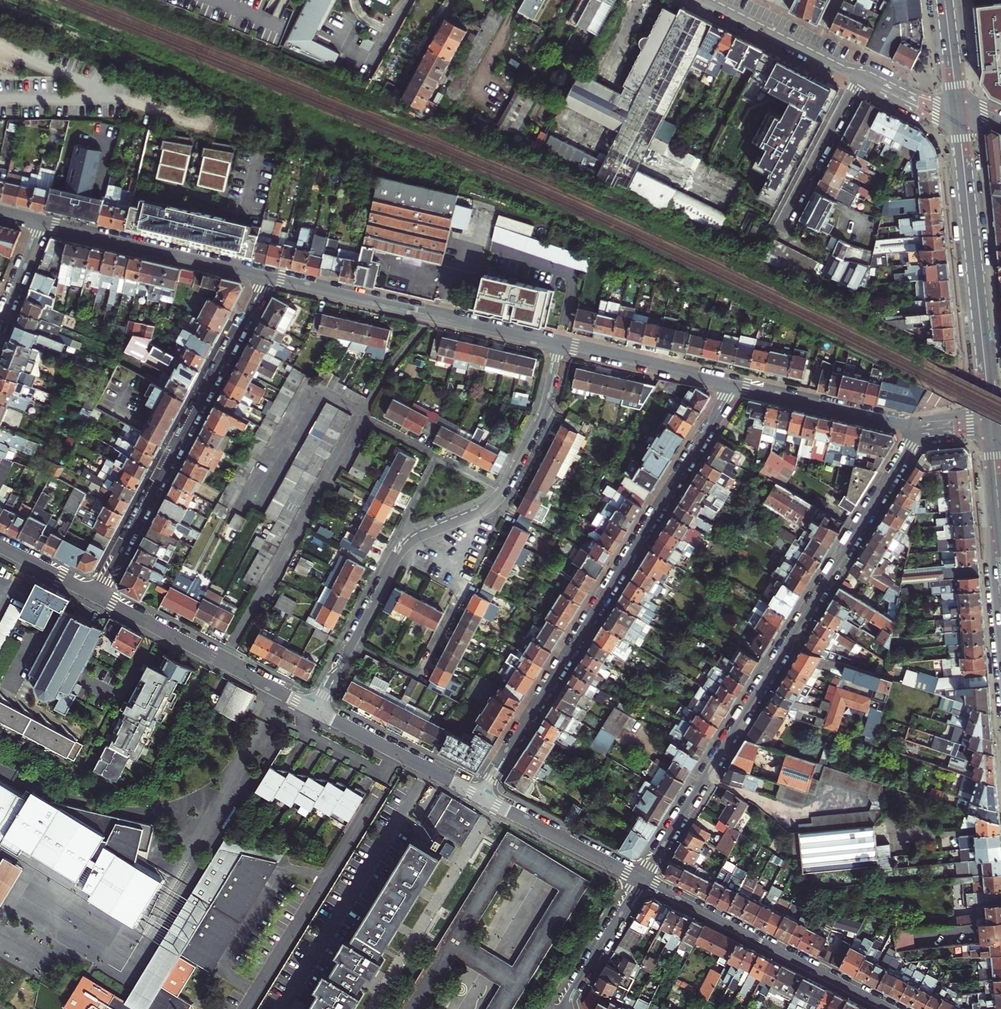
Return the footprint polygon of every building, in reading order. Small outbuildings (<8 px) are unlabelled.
[(265,0),(162,0),(275,46),(292,11),(283,7),(272,3),(265,0)] [(284,48),(333,67),(340,53),(318,41),(321,35),(317,33),(335,0),(308,0),(284,48)] [(518,13),(533,22),(545,0),(525,0),(518,13)] [(568,23),(576,27),(577,24),(590,0),(579,0),(568,23)] [(577,24),(599,35),(617,0),(590,0),(577,24)] [(788,8),(805,16),(817,22),(827,0),(792,0),(788,8)] [(866,18),(874,2),(870,0),(861,0),(857,9),(844,35),(852,39),(855,41),(866,18)] [(867,47),(882,55),(893,60),(903,41),(901,40),(901,33),(900,23),(893,24),(891,0),(890,0),(867,47)] [(900,23),(922,17),(922,13),(921,0),(891,0),(893,24),(900,23)] [(857,9),(845,3),(832,29),(838,32),(844,35),(857,9)] [(975,5),(977,29),(981,81),(986,87),(993,96),(1000,100),(1000,3),(975,5)] [(681,12),(669,6),(668,9),(664,7),(648,37),(645,37),(642,38),(640,41),(639,43),(640,47),(642,49),(624,85),(625,86),(622,94),(580,72),(564,103),(621,132),(606,161),(548,132),(536,154),(627,193),(680,217),(721,238),(732,214),(640,169),(645,158),(653,161),(659,149),(667,153),(671,144),(670,144),(656,137),(664,120),(697,57),(713,24),(709,21),(683,8),(681,12)] [(437,15),(431,25),(435,27),(441,17),(437,15)] [(866,18),(855,41),(861,44),(866,46),(876,25),(868,22),(869,20),(866,18)] [(443,24),(440,30),(451,36),(457,26),(446,19),(443,24)] [(540,33),(543,27),(533,22),(530,28),(540,33)] [(472,24),(471,27),(480,32),(482,29),(472,24)] [(707,72),(714,58),(727,30),(722,28),(713,24),(697,57),(702,59),(699,66),(702,67),(701,70),(706,73),(707,72)] [(431,25),(426,35),(429,37),(435,27),(431,25)] [(465,37),(467,31),(457,26),(451,36),(462,42),(465,37)] [(435,40),(446,46),(451,36),(440,30),(438,34),(435,40)] [(727,30),(714,58),(720,61),(713,75),(711,77),(716,80),(723,67),(738,36),(734,34),(727,30)] [(473,34),(467,45),(472,47),(478,37),(473,34)] [(426,35),(420,45),(424,47),(429,37),(426,35)] [(451,36),(446,46),(456,51),(459,47),(462,42),(451,36)] [(736,74),(739,68),(751,43),(746,40),(738,36),(723,67),(736,74)] [(432,44),(429,50),(440,56),(451,61),(454,56),(456,51),(446,46),(435,40),(432,44)] [(915,47),(903,41),(893,60),(905,66),(912,70),(922,50),(915,47)] [(751,43),(739,68),(743,70),(745,65),(755,70),(766,50),(762,48),(751,43)] [(420,45),(415,55),(418,57),(424,47),(420,45)] [(467,45),(462,54),(467,57),(472,47),(467,45)] [(440,56),(429,50),(427,54),(424,60),(435,66),(440,56)] [(802,69),(766,50),(755,70),(753,74),(765,80),(763,84),(793,100),(784,116),(771,109),(755,139),(769,147),(764,157),(760,155),(755,165),(771,174),(760,196),(779,206),(805,158),(824,120),(819,117),(824,108),(829,110),(841,89),(802,69)] [(467,57),(462,54),(457,64),(462,67),(467,57)] [(409,65),(413,67),(418,57),(415,55),(409,65)] [(440,56),(435,66),(446,72),(449,66),(451,61),(440,56)] [(707,72),(713,75),(720,61),(714,58),(707,72)] [(435,66),(424,60),(421,64),(418,70),(430,76),(435,66)] [(457,64),(451,74),(457,77),(462,67),(457,64)] [(404,74),(408,76),(413,67),(409,65),(404,74)] [(446,72),(435,66),(430,76),(440,82),(443,76),(446,72)] [(430,76),(418,70),(416,74),(413,79),(424,85),(430,76)] [(404,74),(398,84),(402,86),(408,76),(404,74)] [(430,76),(424,85),(435,91),(438,85),(440,82),(430,76)] [(424,85),(413,79),(411,83),(407,90),(419,95),(424,85)] [(424,85),(419,95),(430,101),(433,95),(435,91),(424,85)] [(446,85),(441,94),(446,97),(451,88),(446,85)] [(537,97),(520,88),(495,136),(512,143),(537,97)] [(385,90),(383,94),(392,98),(393,94),(385,90)] [(404,96),(401,102),(412,108),(419,95),(407,90),(404,96)] [(441,94),(435,104),(441,107),(446,97),(441,94)] [(419,95),(412,108),(435,119),(439,112),(441,107),(435,104),(432,102),(430,101),(419,95)] [(863,100),(839,146),(857,155),(864,141),(881,108),(880,108),(876,106),(863,100)] [(882,134),(892,114),(887,112),(881,108),(864,141),(870,144),(877,129),(882,134)] [(899,118),(892,114),(882,134),(885,136),(882,141),(887,143),(881,154),(885,156),(889,148),(891,146),(904,120),(899,118)] [(678,127),(664,120),(656,137),(670,144),(678,127)] [(911,124),(904,120),(891,146),(899,150),(902,144),(904,145),(915,126),(911,124)] [(916,149),(925,134),(919,128),(915,126),(904,145),(906,146),(907,144),(911,146),(916,149)] [(991,180),(1000,181),(1000,133),(992,129),(987,133),(988,148),(990,162),(991,174),(991,180)] [(533,146),(537,149),(545,135),(540,132),(533,146)] [(191,137),(167,133),(163,148),(165,149),(158,177),(185,183),(194,144),(189,143),(191,137)] [(913,155),(911,158),(937,157),(937,154),(935,147),(931,141),(925,134),(916,149),(913,155)] [(232,143),(214,140),(212,148),(206,146),(204,155),(206,155),(199,184),(226,190),(235,152),(230,150),(232,143)] [(103,149),(77,143),(66,188),(92,194),(103,149)] [(891,146),(889,148),(897,152),(895,155),(897,156),(904,145),(902,144),(899,150),(891,146)] [(879,167),(857,155),(839,146),(836,152),(834,156),(874,177),(879,167)] [(874,177),(834,156),(830,163),(827,168),(846,178),(849,171),(856,174),(858,175),(857,177),(877,187),(879,183),(880,180),(874,177)] [(911,158),(911,169),(938,167),(938,164),(937,157),(911,158)] [(40,170),(40,172),(32,207),(41,209),(47,211),(53,184),(58,163),(53,162),(50,175),(45,174),(48,161),(42,160),(40,170)] [(880,167),(889,172),(891,168),(882,163),(880,167)] [(912,179),(939,178),(939,175),(938,167),(911,169),(912,179)] [(3,201),(7,181),(10,171),(10,170),(0,168),(0,200),(3,201)] [(825,172),(822,178),(841,187),(846,178),(827,168),(825,172)] [(889,172),(898,177),(900,173),(891,168),(889,172)] [(7,181),(3,201),(15,203),(27,206),(32,207),(40,172),(40,170),(36,169),(35,172),(32,171),(31,175),(10,171),(7,181)] [(853,181),(856,174),(849,171),(846,178),(853,181)] [(113,226),(123,186),(115,184),(117,175),(112,174),(107,198),(102,215),(100,223),(109,225),(113,226)] [(122,228),(127,229),(135,196),(140,176),(134,174),(131,187),(123,186),(113,226),(122,228)] [(461,197),(383,177),(380,188),(363,253),(355,283),(376,287),(382,263),(374,261),(377,249),(406,255),(404,262),(414,264),(424,266),(425,260),(445,265),(454,226),(471,230),(476,209),(459,205),(461,197)] [(841,187),(822,178),(819,183),(816,189),(836,199),(846,204),(847,201),(845,200),(847,196),(840,192),(842,188),(841,187)] [(907,180),(908,197),(941,194),(941,191),(939,178),(912,179),(907,180)] [(993,194),(1000,195),(1000,181),(991,180),(992,190),(993,194)] [(53,184),(47,211),(60,214),(86,220),(100,223),(102,215),(107,198),(92,194),(66,188),(53,184)] [(842,188),(840,192),(847,196),(851,198),(853,193),(842,188)] [(836,199),(816,189),(811,198),(800,219),(829,234),(834,225),(825,220),(836,199)] [(861,197),(853,193),(851,198),(850,198),(859,202),(861,197)] [(941,194),(908,197),(886,199),(882,214),(904,212),(943,209),(942,205),(941,194)] [(993,194),(994,203),(994,207),(1000,206),(1000,195),(993,194)] [(263,226),(135,196),(127,229),(184,242),(234,254),(254,259),(263,226)] [(900,218),(900,225),(944,221),(943,217),(943,209),(904,212),(904,217),(900,218)] [(262,261),(267,262),(278,221),(268,219),(269,212),(266,211),(263,226),(254,259),(262,261)] [(288,267),(294,268),(304,226),(306,218),(301,217),(296,237),(289,236),(281,265),(288,267)] [(278,221),(267,262),(277,264),(281,265),(289,236),(289,233),(279,231),(281,222),(278,221)] [(915,230),(916,235),(945,233),(945,230),(944,221),(900,225),(901,232),(906,231),(915,230)] [(760,226),(755,224),(751,233),(756,235),(760,226)] [(324,246),(313,244),(307,271),(314,273),(320,274),(322,267),(329,237),(332,226),(327,225),(324,240),(325,240),(324,246)] [(497,225),(494,240),(581,269),(584,255),(557,245),(497,225)] [(11,256),(21,231),(15,229),(0,226),(0,252),(11,256)] [(304,226),(294,268),(301,270),(307,271),(313,244),(314,242),(317,229),(304,226)] [(903,251),(908,250),(947,246),(946,243),(945,233),(916,235),(906,236),(877,239),(874,248),(877,253),(887,252),(903,251)] [(341,240),(329,237),(322,267),(341,272),(339,279),(348,281),(355,283),(363,253),(341,247),(339,255),(337,254),(341,240)] [(56,239),(51,238),(47,249),(57,253),(60,240),(56,239)] [(780,259),(788,246),(775,239),(768,252),(780,259)] [(54,269),(61,272),(68,242),(65,241),(60,240),(57,253),(59,254),(56,262),(54,269)] [(836,249),(834,254),(845,260),(864,264),(867,264),(871,265),(872,260),(862,259),(854,255),(858,247),(840,240),(836,249)] [(68,242),(61,272),(56,294),(62,295),(64,284),(65,284),(67,276),(73,277),(80,245),(76,244),(68,242)] [(85,280),(88,268),(93,247),(88,246),(80,245),(73,277),(71,285),(77,287),(79,279),(85,280)] [(800,253),(788,246),(780,259),(792,265),(800,253)] [(900,265),(908,264),(948,260),(948,257),(947,246),(908,250),(909,261),(907,261),(903,260),(901,260),(900,265)] [(93,247),(88,268),(93,269),(89,286),(98,288),(99,286),(107,251),(100,249),(93,247)] [(871,265),(870,267),(887,266),(887,252),(877,253),(874,248),(872,260),(871,265)] [(46,252),(44,256),(56,262),(59,254),(57,253),(47,249),(46,252)] [(114,252),(107,251),(99,286),(98,288),(97,294),(102,295),(109,297),(113,283),(114,278),(120,254),(114,252)] [(806,256),(800,253),(792,265),(799,269),(806,256)] [(123,293),(132,256),(127,255),(120,254),(114,278),(113,283),(109,297),(106,311),(111,312),(112,306),(114,306),(117,292),(123,293)] [(845,260),(834,254),(829,263),(824,274),(856,290),(864,271),(867,264),(864,264),(845,260)] [(42,260),(41,264),(54,269),(56,262),(44,256),(42,260)] [(137,293),(137,290),(144,259),(142,259),(132,256),(123,293),(136,296),(137,293)] [(820,263),(806,256),(799,269),(813,277),(820,263)] [(147,285),(151,286),(156,262),(151,261),(144,259),(137,290),(140,291),(140,288),(146,290),(147,285)] [(948,260),(908,264),(909,269),(906,269),(906,273),(916,272),(917,280),(919,280),(950,277),(949,272),(948,260)] [(156,262),(151,286),(150,291),(163,293),(169,265),(165,264),(156,262)] [(54,269),(41,264),(36,276),(32,288),(55,297),(56,295),(51,292),(56,279),(51,276),(54,269)] [(169,265),(163,293),(162,296),(165,297),(166,295),(171,296),(173,291),(176,291),(178,282),(181,268),(176,266),(169,265)] [(186,284),(189,270),(187,269),(181,268),(178,282),(186,284)] [(194,286),(197,271),(189,270),(186,284),(194,286)] [(203,284),(206,273),(202,272),(197,271),(194,286),(193,288),(210,297),(212,298),(214,287),(203,284)] [(916,272),(906,273),(907,281),(917,280),(916,272)] [(218,276),(206,273),(203,284),(214,287),(221,288),(223,277),(218,276)] [(554,292),(485,275),(476,311),(511,319),(546,328),(554,292)] [(223,277),(221,288),(214,299),(233,309),(245,287),(242,282),(235,280),(223,277)] [(950,277),(919,280),(919,283),(925,282),(926,299),(952,297),(951,292),(950,277)] [(140,291),(137,290),(137,293),(149,295),(150,291),(151,286),(147,285),(146,290),(140,288),(140,291)] [(61,319),(63,313),(52,309),(55,297),(32,288),(30,292),(27,300),(22,311),(47,321),(50,314),(52,315),(61,319)] [(149,295),(148,298),(158,301),(161,301),(162,296),(163,293),(150,291),(149,295)] [(166,295),(165,297),(174,299),(176,291),(173,291),(171,296),(166,295)] [(210,297),(199,319),(221,332),(230,315),(233,309),(214,299),(212,298),(210,297)] [(292,306),(274,297),(262,320),(286,333),(298,309),(292,306)] [(910,306),(910,314),(953,310),(953,306),(952,297),(926,299),(921,300),(906,301),(906,307),(910,306)] [(609,303),(602,301),(599,314),(595,331),(606,334),(614,336),(615,329),(618,317),(619,317),(607,314),(609,303)] [(619,317),(618,317),(634,321),(634,320),(636,311),(621,308),(619,317)] [(587,330),(595,331),(599,314),(579,309),(575,327),(587,330)] [(953,310),(910,314),(879,317),(902,329),(908,329),(907,322),(916,321),(922,320),(923,327),(924,327),(955,324),(954,320),(953,310)] [(20,317),(17,324),(56,340),(58,334),(46,329),(48,322),(47,321),(22,311),(20,317)] [(312,330),(336,336),(340,318),(330,315),(316,312),(312,330)] [(188,314),(185,320),(190,323),(193,317),(188,314)] [(221,332),(199,319),(193,317),(190,323),(185,320),(181,319),(179,324),(185,327),(215,343),(219,336),(221,332)] [(634,321),(618,317),(615,329),(614,336),(624,338),(629,339),(634,321)] [(348,320),(340,318),(336,336),(336,337),(333,342),(349,346),(353,340),(357,322),(348,320)] [(127,333),(135,334),(139,335),(142,322),(130,320),(128,329),(127,333)] [(286,333),(262,320),(258,327),(256,331),(283,346),(284,343),(282,341),(286,333)] [(649,323),(634,320),(634,321),(629,339),(637,341),(644,343),(649,323)] [(155,325),(142,322),(139,335),(152,338),(154,328),(155,325)] [(368,324),(357,322),(353,340),(349,346),(366,350),(369,345),(369,344),(373,325),(368,324)] [(658,346),(663,327),(649,323),(644,343),(653,345),(658,346)] [(56,340),(17,324),(15,330),(12,338),(40,349),(41,349),(43,343),(62,351),(63,350),(77,356),(80,349),(56,340)] [(955,332),(955,324),(924,327),(925,334),(922,338),(929,341),(928,338),(935,337),(935,339),(956,337),(955,332)] [(386,328),(373,325),(369,344),(369,345),(366,350),(384,355),(391,330),(386,328)] [(687,353),(694,328),(679,325),(678,330),(673,350),(682,352),(687,353)] [(177,340),(186,345),(208,357),(213,347),(215,343),(185,327),(177,340)] [(673,350),(678,330),(663,327),(658,346),(668,349),(673,350)] [(701,330),(694,328),(687,353),(697,356),(703,357),(707,339),(699,337),(701,330)] [(252,339),(250,342),(273,355),(279,358),(282,359),(285,361),(290,350),(283,346),(256,331),(252,339)] [(709,333),(707,339),(703,357),(713,359),(719,361),(723,343),(710,340),(712,334),(709,333)] [(199,373),(201,370),(179,358),(151,343),(152,338),(139,335),(135,334),(126,351),(142,360),(142,361),(146,363),(150,354),(169,364),(167,367),(175,371),(172,376),(192,387),(199,373)] [(442,340),(435,338),(430,358),(438,360),(438,359),(454,363),(455,357),(459,340),(451,338),(443,336),(442,340)] [(734,364),(740,340),(725,336),(723,343),(719,361),(726,362),(734,364)] [(928,338),(929,341),(954,354),(957,351),(957,347),(956,337),(935,339),(935,337),(928,338)] [(36,360),(40,349),(12,338),(11,341),(6,353),(3,361),(27,371),(33,373),(38,360),(36,360)] [(750,368),(756,342),(740,338),(740,340),(734,364),(741,366),(750,368)] [(757,338),(756,342),(750,368),(758,369),(766,371),(771,350),(773,342),(757,338)] [(455,357),(470,361),(474,344),(468,342),(459,340),(455,357)] [(273,355),(250,342),(246,349),(243,355),(275,372),(279,365),(270,360),(273,355)] [(484,346),(474,344),(470,361),(486,365),(490,348),(484,346)] [(208,357),(186,345),(179,358),(201,370),(205,361),(208,357)] [(793,356),(788,376),(797,378),(802,379),(808,353),(795,347),(793,356)] [(501,350),(490,348),(486,365),(502,368),(506,351),(501,350)] [(40,364),(45,351),(41,349),(40,349),(36,360),(38,360),(33,373),(41,376),(40,364)] [(839,395),(849,351),(845,349),(842,360),(836,359),(835,364),(828,393),(834,394),(839,395)] [(771,350),(766,371),(776,374),(788,376),(793,356),(771,350)] [(506,351),(502,368),(517,372),(521,355),(516,354),(506,351)] [(858,355),(849,351),(839,395),(852,398),(865,401),(870,380),(861,378),(862,375),(859,374),(860,367),(856,366),(858,355)] [(275,372),(243,355),(241,360),(237,367),(253,376),(257,370),(272,378),(275,372)] [(279,358),(273,355),(270,360),(279,365),(282,359),(279,358)] [(530,357),(521,355),(517,372),(532,375),(533,376),(537,359),(530,357)] [(469,366),(470,361),(455,357),(454,363),(453,367),(468,370),(469,366)] [(828,393),(835,364),(823,359),(821,369),(823,369),(821,382),(819,390),(822,391),(828,393)] [(3,361),(2,365),(0,369),(0,373),(23,383),(27,371),(3,361)] [(470,361),(469,366),(485,370),(486,365),(470,361)] [(185,399),(144,377),(119,364),(95,407),(125,423),(162,443),(181,407),(185,399)] [(486,365),(485,370),(500,374),(502,368),(486,365)] [(231,478),(231,479),(228,484),(225,490),(223,493),(221,496),(218,502),(219,503),(228,508),(231,509),(234,504),(238,497),(241,492),(245,485),(248,479),(252,473),(255,467),(258,461),(262,455),(265,448),(269,442),(272,436),(275,430),(279,424),(282,418),(286,411),(289,405),(292,399),(296,393),(299,387),(303,381),(306,374),(293,367),(291,371),(290,373),(287,378),(286,380),(283,386),(280,390),(279,392),(276,398),(274,402),(273,404),(269,410),(267,414),(266,417),(262,423),(260,427),(259,429),(257,432),(255,435),(252,441),(249,446),(249,447),(245,453),(242,459),(241,461),(238,466),(235,472),(231,478)] [(250,382),(253,376),(237,367),(234,372),(230,379),(262,396),(265,390),(250,382)] [(323,368),(317,380),(328,386),(334,375),(334,374),(323,368)] [(516,377),(517,372),(502,368),(500,374),(516,377)] [(590,390),(594,372),(586,370),(577,368),(573,386),(574,386),(573,391),(589,395),(590,390)] [(877,404),(885,371),(873,368),(870,380),(865,401),(872,403),(877,404)] [(885,369),(885,371),(877,404),(895,408),(914,413),(928,389),(885,369)] [(517,372),(516,377),(531,381),(532,375),(517,372)] [(607,394),(611,376),(605,374),(594,372),(590,390),(607,394)] [(0,373),(0,387),(14,392),(15,389),(26,393),(29,385),(23,383),(0,373)] [(145,375),(144,377),(185,399),(189,392),(192,387),(172,376),(168,374),(166,378),(161,376),(158,381),(145,375)] [(340,378),(334,375),(328,386),(334,390),(340,378)] [(622,378),(611,376),(607,394),(623,398),(627,379),(622,378)] [(226,386),(223,392),(241,401),(244,395),(253,399),(258,402),(262,396),(230,379),(226,386)] [(652,392),(656,386),(642,383),(627,379),(623,398),(645,403),(649,396),(652,392)] [(656,386),(652,392),(659,397),(663,389),(667,391),(669,382),(660,379),(656,386)] [(667,391),(674,395),(677,383),(669,382),(667,391)] [(346,386),(342,394),(357,403),(361,395),(346,386)] [(0,387),(0,402),(11,407),(25,412),(31,414),(33,409),(26,407),(19,404),(22,396),(14,392),(0,387)] [(694,387),(691,387),(683,400),(702,411),(711,396),(699,388),(694,387)] [(46,392),(43,391),(42,394),(44,395),(44,397),(53,400),(55,395),(46,392)] [(529,394),(515,391),(512,402),(527,405),(529,394)] [(220,398),(217,404),(242,417),(249,405),(241,401),(223,392),(220,398)] [(607,394),(606,399),(622,403),(623,398),(607,394)] [(253,399),(244,395),(241,401),(249,405),(250,406),(253,399)] [(19,404),(26,407),(29,399),(25,397),(22,396),(19,404)] [(622,403),(622,405),(641,409),(645,403),(623,398),(622,403)] [(702,411),(683,400),(680,405),(670,398),(667,401),(663,399),(661,403),(672,409),(695,423),(699,416),(702,411)] [(404,424),(412,408),(394,399),(386,415),(393,419),(404,424)] [(759,449),(761,442),(769,404),(750,400),(748,411),(752,412),(751,416),(756,418),(753,434),(748,433),(746,441),(759,449)] [(0,402),(0,429),(9,433),(14,434),(16,435),(18,430),(9,426),(3,426),(1,425),(8,408),(11,409),(11,407),(0,402)] [(289,470),(285,477),(281,484),(278,490),(274,497),(271,503),(267,509),(264,515),(271,519),(261,538),(266,540),(263,547),(261,550),(259,553),(255,560),(252,567),(248,573),(244,580),(257,587),(261,580),(265,574),(269,567),(272,561),(276,554),(279,548),(284,538),(288,532),(291,526),(294,520),(298,514),(301,508),(304,502),(308,496),(311,490),(315,483),(318,477),(321,471),(325,465),(328,459),(332,452),(335,446),(338,440),(342,434),(345,428),(348,422),(352,416),(339,409),(327,402),(323,408),(320,414),(317,420),(313,427),(310,433),(306,439),(303,445),(300,451),(296,457),(293,463),(289,470)] [(436,421),(439,416),(415,403),(412,408),(430,417),(430,418),(436,421)] [(242,417),(217,404),(211,414),(206,423),(226,434),(233,421),(246,428),(250,421),(242,417)] [(769,404),(761,442),(774,445),(775,438),(782,407),(777,406),(769,404)] [(25,412),(11,407),(11,409),(14,413),(23,417),(25,412)] [(782,407),(775,438),(788,441),(794,410),(791,409),(782,407)] [(430,417),(412,408),(404,424),(412,429),(421,434),(423,431),(429,435),(436,421),(430,418),(430,417)] [(666,423),(668,424),(687,436),(691,429),(695,423),(672,409),(668,416),(670,417),(666,423)] [(794,410),(788,441),(796,443),(798,434),(800,435),(800,438),(802,438),(808,414),(802,412),(794,410)] [(566,418),(579,424),(582,418),(570,411),(566,418)] [(808,414),(802,438),(801,446),(799,454),(802,455),(811,457),(812,451),(813,446),(820,416),(815,415),(808,414)] [(460,427),(460,426),(439,416),(436,421),(457,432),(460,427)] [(820,416),(813,446),(825,449),(824,452),(827,453),(834,420),(828,418),(820,416)] [(556,439),(578,450),(585,435),(579,432),(582,426),(579,424),(566,418),(562,427),(556,439)] [(834,420),(827,453),(826,454),(825,460),(832,462),(833,460),(837,461),(838,460),(840,460),(841,459),(849,423),(844,422),(834,420)] [(457,432),(436,421),(429,435),(436,438),(434,441),(439,443),(449,448),(457,432)] [(162,443),(125,423),(123,429),(131,433),(128,440),(156,455),(159,448),(162,443)] [(226,434),(206,423),(203,430),(199,438),(218,448),(221,450),(222,447),(220,446),(226,434)] [(849,423),(841,459),(848,461),(846,468),(846,470),(853,472),(855,463),(864,427),(857,425),(849,423)] [(687,436),(668,424),(661,434),(659,433),(656,439),(650,435),(647,441),(673,457),(681,445),(687,436)] [(474,435),(471,440),(463,455),(469,459),(477,463),(486,447),(479,444),(482,439),(486,430),(478,426),(474,435)] [(460,427),(457,432),(471,440),(474,435),(460,427)] [(864,427),(855,463),(863,465),(864,459),(866,450),(871,452),(876,430),(872,429),(864,427)] [(0,429),(0,442),(2,443),(5,435),(8,436),(9,433),(0,429)] [(131,433),(123,429),(119,435),(120,436),(128,440),(131,433)] [(871,452),(870,460),(868,467),(878,469),(897,439),(895,434),(888,432),(876,430),(871,452)] [(471,440),(457,432),(449,448),(456,452),(463,455),(471,440)] [(14,434),(9,433),(8,436),(5,435),(2,443),(18,449),(29,453),(30,450),(10,442),(14,434)] [(232,437),(226,434),(220,446),(222,447),(221,450),(224,451),(232,437)] [(126,454),(150,466),(153,460),(156,455),(128,440),(120,436),(117,442),(129,449),(126,454)] [(218,448),(199,438),(194,447),(189,457),(210,468),(214,471),(224,451),(221,450),(218,448)] [(548,452),(569,463),(571,464),(578,450),(556,439),(553,443),(548,452)] [(716,444),(713,450),(736,465),(739,466),(741,463),(738,461),(743,454),(719,439),(716,444)] [(673,457),(647,441),(644,447),(649,449),(643,457),(647,459),(643,465),(661,476),(669,464),(673,457)] [(1,451),(8,454),(9,450),(16,453),(18,449),(2,443),(0,442),(0,453),(1,451)] [(118,449),(126,454),(129,449),(117,442),(114,447),(118,449)] [(499,454),(501,449),(488,443),(486,447),(499,454)] [(825,449),(813,446),(812,451),(826,454),(827,453),(824,452),(825,449)] [(499,454),(486,447),(477,463),(486,467),(498,474),(509,453),(501,449),(499,454)] [(148,470),(150,466),(126,454),(118,449),(115,455),(108,451),(107,454),(104,452),(102,455),(107,458),(144,477),(148,470)] [(709,455),(706,460),(730,476),(732,477),(734,478),(737,474),(732,471),(736,465),(713,450),(709,455)] [(964,450),(923,453),(917,464),(927,472),(936,470),(948,469),(969,467),(969,461),(968,454),(964,450)] [(361,451),(352,466),(366,473),(374,457),(361,451)] [(417,460),(400,451),(392,467),(409,475),(413,467),(417,460)] [(799,467),(796,466),(784,458),(772,451),(764,467),(760,473),(777,483),(786,488),(799,467)] [(562,478),(569,463),(548,452),(546,457),(541,467),(556,475),(562,478)] [(798,456),(785,454),(784,458),(796,466),(798,456)] [(3,485),(15,462),(6,458),(3,457),(0,463),(0,491),(3,485)] [(210,468),(189,457),(185,463),(182,470),(201,480),(203,482),(210,468)] [(114,467),(111,475),(138,489),(141,482),(144,477),(107,458),(105,463),(114,467)] [(643,465),(633,459),(624,472),(627,474),(653,490),(658,482),(661,476),(643,465)] [(839,466),(846,468),(848,461),(841,459),(840,460),(839,465),(839,466)] [(703,466),(699,471),(729,490),(736,479),(734,478),(732,477),(730,476),(706,460),(703,466)] [(114,467),(105,463),(101,470),(109,473),(111,475),(114,467)] [(853,472),(848,496),(858,502),(861,497),(878,469),(868,467),(863,465),(855,463),(853,472)] [(384,482),(392,467),(388,464),(380,480),(384,482)] [(923,489),(923,486),(925,477),(927,472),(917,464),(913,471),(908,479),(923,489)] [(63,470),(52,465),(48,475),(52,476),(57,478),(59,479),(63,470)] [(352,466),(349,472),(362,479),(366,473),(352,466)] [(404,484),(409,475),(392,467),(384,482),(401,491),(404,484)] [(556,475),(541,467),(539,471),(533,481),(549,489),(556,475)] [(937,484),(971,480),(970,476),(969,467),(948,469),(936,470),(927,472),(925,477),(937,476),(937,484)] [(96,483),(103,486),(131,501),(136,493),(138,489),(111,475),(109,473),(105,480),(85,469),(82,475),(96,483)] [(201,480),(182,470),(178,477),(174,484),(194,494),(201,480)] [(693,482),(725,502),(731,491),(729,490),(699,471),(696,476),(693,482)] [(48,475),(46,474),(42,480),(48,483),(52,476),(48,475)] [(653,490),(627,474),(617,489),(608,483),(604,491),(607,493),(613,497),(610,502),(635,518),(642,507),(649,496),(653,490)] [(43,505),(57,478),(52,476),(48,483),(38,502),(43,505)] [(378,479),(371,495),(376,497),(384,482),(380,480),(378,479)] [(901,489),(920,502),(920,499),(923,489),(908,479),(905,483),(901,489)] [(972,492),(971,480),(937,484),(938,493),(950,492),(950,497),(972,495),(972,492)] [(526,496),(541,504),(549,489),(533,481),(531,486),(526,496)] [(401,491),(384,482),(376,497),(393,506),(397,497),(401,491)] [(718,512),(725,502),(693,482),(690,486),(687,491),(694,496),(693,498),(699,502),(700,501),(718,512)] [(93,488),(100,492),(103,486),(96,483),(93,488)] [(764,504),(788,519),(798,525),(802,518),(810,523),(813,518),(805,514),(809,508),(816,513),(819,508),(800,497),(794,493),(786,488),(777,483),(764,504)] [(194,494),(174,484),(171,491),(167,497),(188,508),(191,510),(192,507),(189,505),(191,500),(194,494)] [(103,486),(100,492),(111,498),(108,504),(125,513),(129,506),(131,501),(103,486)] [(355,493),(341,486),(336,496),(350,503),(355,493)] [(80,505),(87,493),(76,487),(65,508),(76,514),(78,510),(80,505)] [(895,499),(917,513),(920,502),(901,489),(898,494),(895,499)] [(694,496),(687,491),(684,496),(679,503),(702,517),(704,513),(714,520),(718,513),(718,512),(700,501),(699,502),(693,498),(694,496)] [(9,493),(6,498),(3,503),(7,505),(12,495),(9,493)] [(91,495),(87,493),(80,505),(84,507),(91,495)] [(607,493),(604,498),(610,502),(613,497),(607,493)] [(7,505),(0,517),(0,527),(4,529),(9,531),(18,514),(12,510),(19,497),(12,494),(12,495),(7,505)] [(362,509),(368,512),(385,521),(389,514),(393,506),(376,497),(371,495),(370,494),(362,509)] [(855,506),(858,502),(848,496),(845,495),(839,504),(852,512),(855,506)] [(951,506),(951,510),(973,509),(973,505),(972,495),(950,497),(938,498),(939,507),(951,506)] [(549,507),(541,504),(526,496),(521,505),(518,510),(522,512),(518,518),(531,524),(534,518),(541,522),(549,507)] [(188,508),(167,497),(164,503),(160,511),(180,522),(188,508)] [(920,502),(917,513),(926,512),(926,498),(920,499),(920,502)] [(102,511),(100,516),(118,526),(122,518),(125,513),(108,504),(97,499),(93,507),(102,511)] [(916,516),(917,513),(895,499),(893,503),(889,508),(911,523),(915,516),(916,516)] [(25,500),(18,514),(9,531),(14,534),(20,537),(30,517),(26,515),(29,510),(30,511),(34,504),(28,501),(25,500)] [(43,505),(38,502),(36,505),(35,508),(37,509),(35,513),(40,515),(41,512),(39,512),(43,505)] [(635,518),(610,502),(603,514),(628,530),(633,522),(635,518)] [(228,508),(219,503),(214,512),(223,516),(228,508)] [(676,508),(673,514),(695,528),(698,523),(709,530),(713,524),(702,517),(679,503),(676,508)] [(30,517),(35,508),(36,505),(34,504),(30,511),(29,510),(26,515),(30,517)] [(118,526),(100,516),(91,511),(84,507),(80,505),(78,510),(85,514),(85,513),(92,517),(89,524),(99,530),(112,537),(116,529),(118,526)] [(93,507),(91,511),(100,516),(102,511),(93,507)] [(37,509),(35,508),(30,517),(20,537),(40,547),(44,549),(53,532),(57,524),(58,522),(41,512),(40,515),(35,513),(37,509)] [(189,527),(197,513),(191,510),(188,508),(180,522),(189,527)] [(906,530),(911,523),(889,508),(887,512),(883,518),(905,532),(906,530)] [(973,509),(951,510),(946,511),(947,517),(936,518),(937,525),(948,524),(974,522),(974,519),(973,509)] [(157,517),(153,524),(175,537),(180,539),(183,532),(191,537),(197,540),(200,533),(196,531),(189,527),(180,522),(160,511),(157,517)] [(247,519),(236,512),(229,525),(240,532),(247,519)] [(368,512),(360,528),(377,536),(381,529),(385,521),(368,512)] [(598,523),(603,514),(599,512),(594,523),(595,521),(598,523)] [(811,532),(815,534),(832,544),(838,535),(841,530),(828,522),(832,516),(828,513),(821,523),(814,519),(811,523),(815,526),(811,532)] [(628,530),(603,514),(598,523),(595,521),(594,523),(599,527),(605,530),(621,540),(626,533),(628,530)] [(669,519),(665,527),(696,546),(700,549),(708,536),(695,528),(673,514),(669,519)] [(843,526),(845,523),(832,516),(828,522),(841,530),(843,526)] [(508,539),(523,547),(531,533),(527,531),(531,524),(518,518),(513,528),(508,539)] [(877,528),(905,544),(908,546),(910,547),(911,540),(912,536),(908,533),(905,532),(883,518),(881,522),(877,528)] [(795,530),(798,525),(788,519),(785,524),(795,530)] [(64,538),(68,530),(72,522),(69,520),(67,523),(66,522),(63,527),(61,526),(57,534),(53,532),(44,549),(51,553),(55,555),(59,549),(64,538)] [(974,522),(948,524),(948,530),(937,531),(937,532),(932,532),(932,539),(939,538),(949,537),(976,535),(975,532),(974,522)] [(61,526),(57,524),(53,532),(57,534),(61,526)] [(150,530),(147,535),(169,547),(170,547),(175,537),(153,524),(150,530)] [(320,526),(316,533),(329,540),(333,533),(320,526)] [(912,536),(911,540),(922,539),(932,539),(932,532),(931,526),(914,527),(913,530),(912,536)] [(696,546),(665,527),(662,531),(658,537),(686,555),(689,557),(696,546)] [(784,537),(788,530),(782,527),(778,533),(784,537)] [(371,549),(377,536),(360,528),(353,542),(345,538),(341,546),(349,550),(365,559),(371,549)] [(899,553),(905,544),(877,528),(876,530),(872,536),(893,550),(899,553)] [(589,535),(598,541),(615,551),(619,543),(621,540),(605,530),(604,532),(598,529),(595,533),(591,532),(589,535)] [(832,544),(815,534),(811,532),(805,529),(802,534),(798,541),(795,539),(798,536),(788,530),(784,537),(793,542),(798,545),(822,560),(827,551),(832,544)] [(99,530),(95,536),(109,543),(111,539),(112,537),(99,530)] [(183,532),(180,539),(188,543),(191,537),(183,532)] [(144,541),(141,547),(160,557),(169,562),(172,557),(166,554),(169,547),(147,535),(144,541)] [(266,540),(261,538),(257,535),(252,545),(261,550),(263,547),(266,540)] [(939,551),(941,550),(977,547),(977,545),(976,535),(949,537),(949,542),(939,543),(939,551)] [(109,543),(95,536),(92,543),(105,550),(108,545),(109,543)] [(899,553),(893,550),(872,536),(870,540),(866,545),(888,559),(892,552),(894,554),(898,557),(900,554),(899,553)] [(655,543),(651,549),(677,566),(679,567),(686,555),(658,537),(655,543)] [(80,546),(64,538),(59,549),(55,555),(72,564),(87,572),(95,570),(105,550),(92,543),(91,542),(87,550),(80,546)] [(530,550),(523,547),(508,539),(504,547),(500,553),(516,562),(522,565),(530,550)] [(911,540),(910,547),(908,553),(922,552),(922,539),(911,540)] [(598,541),(590,553),(607,563),(612,555),(615,551),(598,541)] [(793,542),(790,547),(795,550),(798,545),(793,542)] [(908,546),(905,544),(899,553),(900,554),(903,556),(908,546)] [(822,560),(798,545),(795,550),(790,547),(786,554),(815,571),(820,564),(822,560)] [(890,560),(888,559),(866,545),(864,549),(860,555),(884,569),(893,575),(899,566),(890,560)] [(138,552),(135,558),(166,574),(169,567),(158,561),(160,557),(141,547),(138,552)] [(942,558),(942,565),(978,562),(978,559),(977,547),(941,550),(942,558)] [(574,562),(582,567),(598,577),(604,569),(607,563),(590,553),(583,548),(574,562)] [(646,556),(639,568),(661,581),(664,583),(670,574),(667,572),(671,566),(675,569),(677,566),(651,549),(646,556)] [(362,565),(365,559),(349,550),(345,556),(342,555),(334,571),(340,574),(357,582),(360,576),(365,567),(362,565)] [(508,576),(516,562),(500,553),(497,559),(493,567),(508,576)] [(778,564),(779,564),(808,582),(812,576),(815,571),(786,554),(785,553),(778,564)] [(855,564),(872,575),(887,584),(889,580),(881,574),(884,569),(860,555),(858,559),(855,564)] [(314,562),(302,556),(295,569),(307,575),(314,562)] [(169,562),(160,557),(158,561),(169,567),(171,563),(169,562)] [(166,574),(135,558),(132,563),(129,569),(150,580),(152,581),(158,584),(161,578),(163,580),(166,574)] [(942,565),(942,558),(924,559),(925,567),(942,565)] [(978,562),(942,565),(925,567),(905,569),(902,583),(930,581),(980,576),(979,574),(978,562)] [(808,582),(779,564),(773,575),(802,593),(805,587),(808,582)] [(852,569),(850,572),(867,583),(869,580),(872,575),(855,564),(852,569)] [(508,576),(493,567),(488,577),(482,589),(495,595),(498,589),(501,590),(508,576)] [(598,577),(582,567),(574,580),(590,590),(595,583),(598,577)] [(636,573),(631,580),(657,597),(664,587),(659,584),(661,581),(639,568),(636,573)] [(150,580),(129,569),(125,576),(120,586),(121,590),(142,600),(152,581),(150,580)] [(179,573),(171,586),(169,590),(165,596),(162,602),(170,606),(178,611),(194,581),(179,573)] [(55,589),(25,574),(22,579),(23,580),(36,586),(24,610),(20,617),(45,631),(57,606),(59,603),(54,601),(59,591),(55,589)] [(357,582),(340,574),(333,589),(349,597),(352,591),(357,582)] [(776,593),(770,604),(788,615),(795,604),(802,593),(773,575),(769,580),(781,587),(778,594),(776,593)] [(869,580),(886,591),(890,586),(887,584),(872,575),(869,580)] [(942,594),(952,593),(981,590),(980,585),(980,576),(930,581),(931,586),(932,586),(933,594),(942,594)] [(196,614),(202,602),(208,592),(199,587),(202,581),(196,577),(194,581),(178,611),(187,615),(194,619),(196,614)] [(590,590),(574,580),(565,594),(582,604),(587,595),(590,590)] [(629,584),(624,593),(650,609),(658,597),(657,597),(631,580),(629,584)] [(319,600),(325,604),(333,589),(326,585),(319,600)] [(895,621),(900,592),(890,586),(886,591),(883,597),(890,602),(888,613),(885,611),(884,614),(895,621)] [(411,616),(419,599),(409,594),(396,587),(384,610),(392,614),(395,608),(411,616)] [(843,589),(841,587),(835,596),(853,608),(859,598),(858,598),(843,589)] [(162,602),(165,596),(151,589),(144,602),(158,609),(162,602)] [(208,592),(202,602),(196,614),(205,619),(211,622),(223,599),(224,597),(209,589),(208,592)] [(333,589),(325,604),(342,612),(344,607),(349,597),(333,589)] [(468,608),(483,616),(486,609),(492,612),(496,604),(491,601),(495,595),(482,589),(478,595),(475,593),(472,599),(468,608)] [(959,599),(959,604),(982,602),(982,598),(981,590),(952,593),(942,594),(943,600),(959,599)] [(71,597),(59,591),(54,601),(59,603),(57,606),(63,609),(64,609),(65,608),(66,609),(71,597)] [(565,594),(563,592),(547,618),(549,619),(566,629),(574,615),(582,604),(565,594)] [(650,609),(624,593),(620,598),(617,603),(651,625),(658,614),(650,609)] [(274,606),(288,613),(291,615),(298,602),(281,594),(274,606)] [(845,618),(849,620),(854,623),(860,613),(853,608),(835,596),(832,601),(828,607),(845,618)] [(761,614),(763,616),(781,627),(785,620),(788,615),(770,604),(760,598),(753,610),(761,614)] [(862,601),(859,598),(853,608),(860,613),(868,617),(871,619),(877,610),(876,609),(862,601)] [(239,607),(223,599),(211,622),(220,627),(226,630),(239,607)] [(436,628),(445,612),(431,605),(419,599),(411,616),(436,628)] [(342,612),(325,604),(319,600),(307,623),(317,628),(330,635),(335,625),(342,612)] [(952,618),(983,615),(983,612),(982,602),(959,604),(943,606),(944,613),(951,612),(952,618)] [(0,624),(0,631),(10,637),(20,617),(24,610),(11,603),(0,624)] [(610,614),(645,636),(652,625),(651,625),(617,603),(615,607),(610,614)] [(845,618),(828,607),(826,611),(820,620),(837,630),(840,632),(850,639),(852,635),(848,633),(849,630),(845,628),(841,625),(845,618)] [(31,671),(30,672),(31,672),(31,673),(32,678),(36,681),(40,678),(37,684),(35,685),(36,686),(37,686),(39,695),(38,695),(39,696),(40,696),(47,700),(48,701),(49,700),(58,697),(57,698),(60,699),(57,705),(55,704),(53,707),(67,715),(82,686),(77,683),(81,674),(82,675),(83,674),(82,673),(86,665),(88,665),(88,664),(87,664),(92,655),(93,656),(93,655),(92,654),(97,646),(98,646),(103,645),(105,641),(103,636),(103,635),(102,635),(105,629),(104,629),(95,625),(95,624),(94,623),(94,624),(91,623),(92,623),(91,622),(89,621),(88,620),(87,621),(85,619),(82,618),(81,617),(80,616),(79,616),(78,616),(76,615),(76,614),(75,613),(75,614),(65,610),(66,609),(65,608),(64,609),(63,609),(64,610),(62,614),(61,613),(60,615),(61,615),(57,624),(56,623),(55,624),(56,625),(52,633),(51,633),(50,634),(51,634),(47,643),(46,642),(45,643),(46,644),(42,652),(41,652),(40,653),(41,653),(37,662),(36,661),(35,662),(36,663),(32,671),(31,671)] [(476,630),(483,616),(468,608),(464,614),(460,622),(476,630)] [(746,621),(755,627),(774,637),(778,630),(781,627),(763,616),(761,614),(753,610),(746,621)] [(879,611),(877,610),(871,619),(875,622),(892,633),(894,624),(895,621),(884,614),(879,611)] [(604,625),(636,645),(639,646),(645,636),(610,614),(608,618),(604,625)] [(946,632),(953,631),(984,628),(984,623),(983,615),(952,618),(944,619),(936,620),(937,624),(946,623),(946,632)] [(115,620),(110,617),(104,629),(105,629),(102,635),(103,635),(106,637),(105,639),(106,642),(133,656),(144,636),(139,634),(115,620)] [(871,619),(868,617),(865,621),(873,625),(875,622),(871,619)] [(849,620),(845,618),(841,625),(845,628),(849,620)] [(566,629),(549,619),(542,629),(541,632),(538,630),(534,635),(531,633),(529,636),(533,639),(552,651),(560,639),(566,629)] [(818,624),(814,630),(831,640),(837,630),(820,620),(818,624)] [(453,636),(468,644),(476,630),(460,622),(457,627),(453,636)] [(875,622),(873,625),(880,630),(876,637),(883,641),(890,646),(892,637),(892,633),(875,622)] [(892,633),(892,637),(899,636),(898,631),(899,631),(900,630),(900,629),(899,628),(898,628),(898,623),(894,624),(892,633)] [(533,624),(527,635),(529,636),(531,633),(534,635),(538,630),(541,632),(542,629),(533,624)] [(626,660),(636,645),(604,625),(601,630),(594,641),(611,651),(615,654),(626,660)] [(774,637),(755,627),(753,630),(755,632),(748,644),(764,654),(771,643),(774,637)] [(328,638),(330,635),(317,628),(313,635),(326,642),(328,638)] [(963,643),(986,641),(985,637),(984,628),(953,631),(946,632),(945,632),(946,639),(954,638),(962,637),(963,643)] [(876,637),(864,629),(861,634),(880,646),(883,641),(876,637)] [(755,632),(753,630),(745,643),(748,644),(755,632)] [(831,640),(814,630),(812,633),(809,639),(825,649),(850,659),(853,660),(856,653),(840,644),(839,645),(831,640)] [(850,639),(840,632),(837,630),(831,640),(839,645),(840,644),(856,653),(861,646),(850,639)] [(0,631),(0,656),(3,650),(10,637),(0,631)] [(261,654),(266,657),(274,641),(259,634),(251,649),(261,654)] [(446,650),(461,658),(468,644),(453,636),(450,642),(446,650)] [(533,639),(524,653),(544,665),(549,656),(552,651),(533,639)] [(806,642),(802,650),(846,664),(848,665),(850,659),(825,649),(809,639),(806,642)] [(274,641),(266,657),(275,661),(280,664),(288,649),(274,641)] [(611,651),(594,641),(592,644),(588,651),(605,662),(611,651)] [(987,651),(986,641),(963,643),(954,644),(949,645),(950,652),(957,651),(957,657),(987,654),(987,651)] [(760,660),(739,647),(732,660),(752,673),(757,665),(760,660)] [(524,653),(517,648),(513,654),(515,655),(511,663),(514,665),(518,667),(535,678),(540,670),(544,665),(524,653)] [(302,656),(288,649),(280,664),(288,668),(294,671),(302,656)] [(454,672),(461,658),(446,650),(442,657),(438,664),(454,672)] [(817,666),(819,663),(825,668),(843,675),(846,664),(802,650),(801,651),(799,654),(798,656),(816,667),(817,666)] [(586,654),(581,662),(602,675),(607,667),(611,670),(613,667),(608,664),(605,662),(588,651),(586,654)] [(608,664),(610,661),(615,654),(611,651),(605,662),(608,664)] [(96,771),(120,783),(133,757),(140,761),(147,747),(151,739),(160,720),(165,712),(171,700),(175,691),(181,680),(187,684),(194,670),(197,671),(197,670),(180,661),(165,653),(165,655),(167,656),(160,669),(150,664),(147,670),(130,703),(126,711),(96,771)] [(721,653),(714,664),(722,669),(725,663),(720,660),(723,655),(721,653)] [(379,669),(382,662),(366,654),(363,661),(379,669)] [(907,670),(903,683),(934,693),(936,689),(945,689),(989,685),(988,670),(987,654),(957,657),(951,658),(943,659),(943,668),(952,668),(953,678),(944,678),(939,679),(919,673),(919,674),(907,670)] [(722,669),(746,683),(749,678),(752,673),(732,660),(723,655),(720,660),(725,663),(722,669)] [(302,656),(294,671),(303,676),(308,679),(316,663),(302,656)] [(810,676),(816,667),(798,656),(796,658),(793,665),(810,676)] [(882,659),(879,664),(886,667),(887,664),(887,662),(882,659)] [(659,680),(661,676),(668,665),(661,660),(651,676),(654,678),(659,680)] [(602,675),(581,662),(578,666),(574,673),(595,686),(600,678),(602,679),(604,677),(602,675)] [(514,665),(511,663),(505,671),(508,673),(514,665)] [(743,688),(746,683),(722,669),(714,664),(714,663),(707,674),(709,675),(715,679),(739,694),(743,688)] [(822,670),(835,676),(841,678),(842,677),(843,675),(825,668),(819,663),(817,666),(816,667),(822,670)] [(886,667),(885,672),(884,677),(893,680),(895,663),(887,664),(886,667)] [(451,678),(454,672),(438,664),(436,670),(431,679),(432,679),(429,686),(443,694),(443,693),(450,696),(454,690),(457,691),(461,683),(451,678)] [(858,668),(848,665),(846,664),(843,675),(855,679),(858,668)] [(885,672),(886,667),(879,664),(877,669),(885,672)] [(505,679),(509,681),(518,667),(514,665),(508,673),(505,679)] [(791,668),(787,673),(805,685),(810,676),(793,665),(791,668)] [(518,667),(509,681),(504,689),(522,700),(531,686),(535,678),(518,667)] [(816,667),(810,676),(814,677),(817,678),(822,670),(816,667)] [(854,680),(865,684),(869,672),(858,668),(855,679),(854,680)] [(952,668),(943,668),(944,678),(953,678),(952,668)] [(884,677),(885,672),(877,669),(874,674),(880,675),(884,677)] [(874,674),(869,672),(865,684),(875,687),(876,687),(880,675),(874,674)] [(600,689),(595,686),(574,673),(572,676),(567,683),(590,697),(591,698),(595,690),(598,692),(600,689)] [(805,685),(787,673),(786,676),(782,682),(800,693),(805,685)] [(736,698),(739,694),(715,679),(709,675),(704,683),(702,682),(700,685),(702,686),(709,690),(733,705),(736,698)] [(884,677),(880,675),(876,687),(875,687),(871,697),(845,689),(843,688),(842,690),(838,688),(826,725),(837,729),(846,703),(867,710),(866,714),(870,715),(864,732),(875,736),(894,680),(893,680),(884,677)] [(355,676),(353,681),(368,689),(371,684),(355,676)] [(814,677),(810,676),(805,685),(809,686),(814,677)] [(399,704),(390,721),(400,726),(405,729),(414,712),(417,707),(408,702),(419,681),(413,678),(401,699),(399,704)] [(652,691),(655,686),(659,680),(654,678),(647,688),(652,691)] [(372,682),(387,690),(389,687),(373,679),(372,682)] [(254,699),(257,694),(239,685),(229,680),(231,684),(226,686),(221,695),(215,706),(215,707),(214,708),(242,723),(247,713),(254,699)] [(350,701),(359,706),(368,689),(353,681),(344,698),(350,701)] [(367,709),(375,713),(383,697),(386,692),(387,690),(372,682),(371,684),(368,689),(359,706),(367,709)] [(780,685),(776,691),(794,702),(802,703),(806,696),(799,694),(800,693),(782,682),(780,685)] [(565,687),(561,693),(569,698),(568,700),(576,704),(583,708),(585,709),(587,710),(589,708),(584,705),(590,697),(567,683),(565,687)] [(807,695),(812,687),(809,686),(805,685),(800,693),(799,694),(806,696),(806,695),(807,695)] [(989,685),(945,689),(936,689),(934,693),(944,696),(956,700),(959,701),(966,703),(991,711),(991,705),(990,691),(989,685)] [(522,700),(504,689),(501,686),(496,695),(494,694),(484,711),(486,712),(475,730),(478,731),(496,742),(507,723),(522,700)] [(645,702),(648,697),(652,691),(647,688),(643,686),(636,696),(641,700),(645,702)] [(733,705),(709,690),(702,686),(695,696),(726,715),(730,709),(733,705)] [(212,691),(207,702),(215,706),(221,695),(212,691)] [(775,694),(771,699),(788,708),(791,706),(803,709),(803,708),(810,710),(820,713),(819,716),(822,717),(825,718),(828,710),(820,708),(814,706),(802,703),(794,702),(776,691),(775,694)] [(401,699),(386,692),(383,697),(399,704),(401,699)] [(559,697),(554,705),(576,718),(583,708),(576,704),(568,700),(569,698),(561,693),(559,697)] [(831,694),(828,693),(825,701),(831,702),(834,695),(831,694)] [(723,720),(726,715),(695,696),(688,707),(719,726),(723,720)] [(954,707),(956,700),(944,696),(940,708),(953,712),(957,714),(970,718),(971,713),(954,707)] [(383,697),(375,713),(384,718),(390,721),(399,704),(383,697)] [(0,699),(0,720),(76,760),(85,743),(78,740),(79,738),(74,732),(70,736),(56,728),(57,727),(52,721),(49,724),(34,717),(35,715),(29,709),(26,713),(12,705),(13,703),(7,698),(4,701),(0,699)] [(823,700),(817,698),(814,706),(820,708),(823,700)] [(770,702),(766,708),(786,715),(793,717),(797,711),(788,708),(771,699),(770,702)] [(638,713),(641,708),(645,702),(641,700),(635,710),(638,713)] [(823,700),(820,708),(828,710),(831,702),(825,701),(823,700)] [(971,713),(970,718),(992,725),(992,720),(991,711),(966,703),(959,701),(956,700),(954,707),(971,713)] [(576,718),(554,705),(551,710),(546,718),(572,734),(580,721),(576,718)] [(606,722),(602,727),(616,736),(622,725),(628,729),(635,718),(628,714),(616,706),(606,722)] [(719,726),(688,707),(687,706),(684,710),(687,712),(683,718),(713,737),(717,730),(719,726)] [(797,711),(799,711),(809,714),(810,710),(803,708),(803,709),(791,706),(788,708),(797,711)] [(432,715),(417,707),(414,712),(429,720),(432,715)] [(585,709),(583,708),(576,718),(580,721),(586,712),(584,711),(585,709)] [(628,714),(635,718),(638,713),(635,710),(632,708),(628,714)] [(767,746),(786,715),(766,708),(758,720),(747,739),(760,743),(767,746)] [(414,712),(405,729),(415,734),(421,737),(429,720),(414,712)] [(954,725),(994,737),(993,734),(992,725),(970,718),(957,714),(954,725)] [(543,722),(538,730),(555,741),(558,735),(572,744),(577,737),(572,734),(546,718),(543,722)] [(710,741),(713,737),(683,718),(679,724),(676,723),(674,727),(706,747),(710,741)] [(606,722),(601,719),(594,730),(599,733),(602,727),(606,722)] [(445,728),(429,720),(421,737),(431,742),(436,745),(444,729),(445,728)] [(994,749),(994,737),(954,725),(953,724),(950,732),(972,739),(971,741),(965,739),(963,743),(967,744),(995,753),(994,749)] [(605,754),(616,736),(602,727),(599,733),(591,745),(605,754)] [(706,747),(674,727),(667,738),(672,741),(678,744),(700,757),(703,752),(706,747)] [(473,744),(444,729),(436,745),(434,747),(456,758),(479,770),(496,742),(478,731),(474,738),(476,739),(473,744)] [(555,741),(538,730),(534,737),(527,748),(545,760),(547,761),(554,751),(552,749),(556,742),(555,741)] [(962,743),(937,735),(933,747),(935,748),(959,756),(971,760),(996,768),(995,763),(995,753),(967,744),(965,751),(960,750),(962,743)] [(760,743),(747,739),(741,748),(756,753),(760,743)] [(916,742),(906,739),(904,746),(902,752),(919,758),(921,749),(923,744),(916,742)] [(672,741),(668,748),(677,754),(674,758),(675,758),(692,769),(697,762),(700,757),(678,744),(672,741)] [(923,744),(921,749),(934,753),(935,748),(933,747),(923,744)] [(540,767),(545,760),(527,748),(523,754),(515,766),(533,778),(536,779),(543,768),(540,767)] [(677,754),(668,748),(665,752),(674,758),(677,754)] [(750,773),(756,753),(741,748),(738,752),(730,766),(749,772),(750,773)] [(825,765),(826,765),(831,750),(825,748),(820,763),(825,765)] [(822,772),(825,765),(820,763),(787,752),(777,782),(782,783),(808,792),(813,778),(815,769),(822,772)] [(996,768),(971,760),(959,756),(957,765),(974,771),(973,775),(997,783),(997,779),(996,768)] [(662,766),(668,770),(670,766),(658,758),(656,762),(662,766)] [(668,770),(685,781),(690,774),(692,769),(675,758),(670,766),(668,770)] [(826,765),(825,765),(821,779),(869,794),(873,802),(870,811),(812,817),(813,823),(799,824),(800,832),(800,833),(876,825),(875,824),(883,815),(883,784),(826,765)] [(965,773),(973,775),(974,771),(957,765),(955,770),(965,773)] [(531,781),(533,778),(515,766),(512,771),(506,780),(525,792),(531,781)] [(662,766),(651,782),(675,797),(681,788),(685,781),(668,770),(662,766)] [(727,770),(722,779),(756,790),(760,776),(750,773),(749,772),(730,766),(727,770)] [(348,827),(368,794),(360,789),(358,792),(342,783),(339,788),(329,782),(321,780),(319,782),(309,777),(301,775),(300,777),(290,772),(281,769),(279,773),(270,767),(255,792),(272,802),(275,797),(291,806),(294,801),(311,812),(314,807),(348,827)] [(997,783),(973,775),(965,773),(959,796),(969,799),(972,800),(999,808),(999,799),(997,783)] [(813,778),(808,792),(816,795),(821,780),(813,778)] [(672,802),(675,797),(651,782),(647,780),(641,790),(645,793),(635,809),(642,814),(658,824),(672,802)] [(531,781),(525,792),(531,795),(534,789),(534,787),(533,784),(532,782),(531,781)] [(808,792),(782,783),(777,797),(804,806),(808,792)] [(749,803),(727,790),(723,796),(721,799),(729,804),(720,819),(733,828),(749,803)] [(4,859),(19,835),(28,841),(18,858),(64,886),(74,868),(80,871),(71,890),(81,897),(77,904),(125,933),(154,951),(123,1000),(118,1008),(185,1008),(186,1007),(173,999),(187,975),(170,964),(172,962),(208,984),(275,875),(280,866),(222,852),(217,861),(189,906),(154,885),(128,868),(132,845),(141,847),(146,821),(39,799),(37,803),(33,810),(14,799),(0,791),(0,857),(4,859)] [(14,799),(33,810),(37,803),(19,791),(14,799)] [(424,823),(446,837),(462,847),(473,828),(481,815),(474,811),(466,805),(443,792),(424,823)] [(932,793),(930,799),(942,803),(943,796),(932,793)] [(965,810),(970,812),(1000,821),(1000,814),(999,808),(972,800),(969,808),(966,807),(965,810)] [(573,825),(582,808),(574,803),(564,820),(573,825)] [(1000,821),(970,812),(968,818),(977,821),(978,826),(1000,824),(1000,821)] [(658,824),(642,814),(633,828),(650,838),(654,831),(658,824)] [(719,848),(729,855),(741,832),(733,828),(720,819),(718,823),(716,826),(728,832),(719,848)] [(711,833),(695,823),(690,830),(702,838),(706,840),(711,833)] [(978,834),(1000,832),(1000,828),(1000,824),(978,826),(978,834)] [(878,845),(876,825),(800,833),(801,843),(803,859),(804,872),(873,865),(879,865),(880,870),(892,869),(890,844),(878,845)] [(633,828),(630,826),(617,848),(621,850),(633,828)] [(650,838),(633,828),(621,850),(633,856),(639,855),(645,845),(650,838)] [(702,838),(690,830),(688,833),(684,841),(706,855),(710,857),(711,854),(709,853),(711,849),(703,845),(706,840),(702,838)] [(508,831),(399,1008),(426,1008),(457,958),(501,985),(486,1008),(513,1008),(590,882),(508,831)] [(793,844),(801,843),(800,833),(800,832),(792,832),(793,844)] [(961,849),(978,847),(978,846),(990,845),(990,847),(999,847),(999,845),(1000,845),(1000,832),(978,834),(959,836),(961,849)] [(19,835),(4,859),(22,871),(77,904),(81,897),(71,890),(80,871),(74,868),(64,886),(18,858),(28,841),(19,835)] [(441,856),(413,839),(352,939),(348,937),(338,954),(342,956),(331,974),(326,972),(317,988),(321,990),(309,1008),(347,1008),(348,1007),(351,1008),(352,1008),(362,993),(358,991),(363,983),(369,972),(373,975),(383,958),(379,956),(384,948),(399,924),(415,897),(423,885),(438,860),(441,856)] [(752,839),(749,844),(760,851),(762,846),(752,839)] [(706,855),(684,841),(681,844),(677,852),(682,855),(690,860),(700,866),(706,855)] [(801,843),(793,844),(793,853),(798,853),(799,859),(803,859),(801,843)] [(961,849),(962,861),(963,861),(1000,857),(1000,845),(999,845),(999,847),(990,847),(990,845),(978,846),(978,847),(961,849)] [(674,880),(678,882),(690,860),(682,855),(677,852),(672,860),(664,872),(666,876),(674,880)] [(786,860),(774,853),(771,859),(783,866),(784,864),(786,860)] [(718,863),(723,866),(727,859),(728,858),(722,856),(718,863)] [(747,875),(748,872),(741,868),(746,859),(742,857),(738,865),(734,872),(737,874),(736,876),(741,879),(737,887),(734,890),(738,892),(747,875)] [(963,861),(964,868),(970,868),(975,867),(976,875),(1000,872),(1000,857),(963,861)] [(718,877),(707,897),(714,901),(718,903),(733,874),(734,872),(738,865),(727,859),(723,866),(718,877)] [(685,886),(688,887),(700,866),(690,860),(678,882),(685,886)] [(796,867),(786,860),(784,864),(794,870),(796,867)] [(694,891),(697,892),(708,871),(700,866),(688,887),(694,891)] [(2,871),(0,874),(0,919),(22,883),(2,871)] [(718,877),(708,871),(697,892),(704,896),(707,897),(718,877)] [(737,874),(734,872),(733,874),(718,903),(725,907),(729,909),(738,892),(734,890),(737,887),(741,879),(736,876),(737,874)] [(975,891),(1000,889),(1000,872),(976,875),(971,875),(962,876),(962,883),(974,882),(975,891)] [(737,913),(741,915),(758,883),(759,882),(747,875),(738,892),(729,909),(737,913)] [(543,914),(557,890),(545,883),(538,894),(537,893),(533,899),(547,907),(542,914),(543,914)] [(758,883),(741,915),(749,919),(753,921),(764,903),(757,899),(758,898),(761,892),(764,886),(758,883)] [(769,892),(764,903),(771,906),(771,902),(778,887),(773,884),(770,889),(769,892)] [(781,896),(783,891),(784,890),(778,887),(771,902),(771,906),(764,903),(753,921),(761,925),(765,927),(781,896)] [(975,891),(975,892),(967,893),(968,906),(977,905),(1000,903),(1000,889),(975,891)] [(790,894),(783,891),(781,896),(787,900),(790,894)] [(782,909),(787,900),(781,896),(765,927),(772,931),(776,933),(786,913),(779,910),(782,909)] [(648,924),(659,930),(661,927),(671,907),(665,904),(654,898),(646,901),(630,926),(643,933),(648,924)] [(792,902),(787,900),(782,909),(779,910),(786,913),(792,902)] [(980,922),(1000,920),(1000,903),(977,905),(977,914),(978,917),(974,917),(971,915),(959,916),(957,918),(957,925),(980,922)] [(667,943),(682,913),(679,911),(671,907),(661,927),(667,930),(663,938),(665,939),(664,941),(667,943)] [(807,919),(809,914),(804,912),(800,920),(789,940),(796,943),(799,944),(810,922),(810,921),(807,919)] [(666,946),(677,951),(693,919),(690,917),(682,913),(667,943),(666,946)] [(800,920),(786,913),(776,933),(783,937),(789,940),(800,920)] [(847,918),(836,919),(833,926),(849,931),(848,934),(856,937),(863,923),(847,918)] [(693,919),(677,951),(676,954),(670,964),(675,967),(680,957),(682,957),(686,949),(689,944),(688,941),(688,940),(695,943),(696,942),(705,925),(701,923),(693,919)] [(821,935),(817,932),(809,950),(814,953),(818,955),(833,926),(836,919),(829,920),(821,935)] [(982,942),(1000,940),(1000,920),(980,922),(982,942)] [(817,921),(810,922),(799,944),(805,948),(809,950),(817,932),(813,929),(817,921)] [(734,940),(705,925),(696,942),(722,955),(718,961),(726,965),(729,961),(738,942),(734,940)] [(639,940),(643,933),(630,926),(626,933),(639,940)] [(913,929),(895,931),(895,932),(897,951),(915,949),(913,929)] [(635,946),(639,940),(626,933),(623,939),(635,946)] [(856,975),(873,940),(866,936),(861,946),(853,942),(852,944),(841,966),(850,971),(856,975)] [(622,940),(619,945),(631,952),(635,946),(623,939),(622,940)] [(874,939),(873,940),(856,975),(864,979),(867,980),(876,963),(869,959),(870,957),(873,959),(878,948),(881,942),(874,939)] [(689,944),(686,949),(691,952),(695,943),(688,940),(688,941),(689,944)] [(841,966),(852,944),(843,940),(837,954),(829,950),(825,958),(827,959),(841,966)] [(982,942),(970,943),(971,949),(963,950),(964,956),(987,954),(992,953),(1000,953),(1000,940),(982,942)] [(746,946),(738,942),(729,961),(733,963),(724,982),(723,989),(727,991),(729,988),(750,948),(746,946)] [(959,957),(964,956),(963,950),(971,949),(970,943),(962,944),(962,946),(958,947),(959,957)] [(631,952),(619,945),(615,952),(623,956),(634,962),(636,957),(631,952)] [(757,952),(750,948),(729,988),(734,991),(741,979),(746,982),(760,953),(757,952)] [(876,963),(883,951),(878,948),(873,959),(870,957),(869,959),(876,963)] [(883,967),(876,963),(867,980),(874,984),(879,986),(895,955),(896,952),(892,950),(889,954),(887,953),(882,963),(884,964),(883,967)] [(760,953),(746,982),(736,1000),(741,1003),(746,993),(749,986),(751,986),(755,979),(755,974),(763,978),(767,969),(766,968),(770,959),(767,957),(760,953)] [(992,953),(994,966),(1000,965),(1000,953),(992,953)] [(652,971),(658,960),(647,954),(645,959),(641,965),(652,971)] [(897,956),(895,955),(879,986),(885,990),(890,992),(899,974),(895,973),(897,969),(900,963),(896,962),(898,959),(896,958),(897,956)] [(634,962),(623,956),(620,962),(616,969),(625,974),(630,977),(633,970),(638,972),(641,965),(634,962)] [(641,959),(636,957),(634,962),(641,965),(645,959),(642,957),(641,959)] [(782,965),(779,963),(770,959),(766,968),(767,969),(763,978),(768,981),(765,983),(761,991),(762,992),(758,999),(754,1007),(759,1008),(769,989),(782,965)] [(729,961),(726,965),(722,974),(719,979),(724,982),(733,963),(729,961)] [(604,969),(600,975),(618,984),(619,985),(625,974),(616,969),(607,964),(604,969)] [(787,993),(791,984),(787,982),(793,970),(788,968),(782,965),(769,989),(792,1001),(794,997),(787,993)] [(1000,978),(1000,965),(994,966),(988,967),(979,968),(979,974),(983,974),(984,980),(985,980),(1000,978)] [(903,976),(899,974),(890,992),(897,996),(901,998),(910,980),(916,968),(917,967),(914,966),(912,969),(908,967),(907,969),(903,976)] [(922,971),(916,968),(910,980),(914,982),(918,973),(921,974),(922,971)] [(719,979),(722,974),(713,970),(709,977),(699,995),(708,1000),(709,1000),(719,979)] [(796,972),(793,970),(787,982),(791,984),(793,985),(799,973),(796,972)] [(912,1004),(925,978),(927,974),(922,971),(921,974),(918,973),(914,982),(910,980),(901,998),(908,1002),(912,1004)] [(793,985),(791,984),(787,993),(794,997),(805,976),(803,975),(799,973),(793,985)] [(939,980),(930,975),(927,974),(925,978),(933,982),(932,984),(935,986),(936,984),(939,980)] [(618,984),(600,975),(598,979),(594,986),(605,992),(610,995),(614,997),(619,999),(622,993),(615,989),(618,984)] [(794,997),(792,1001),(788,1008),(792,1008),(796,1008),(799,1004),(803,1006),(816,982),(813,980),(805,976),(794,997)] [(922,1008),(923,1008),(935,986),(932,984),(933,982),(925,978),(912,1004),(919,1007),(922,1008)] [(987,992),(1000,991),(1000,978),(985,980),(986,992),(987,992)] [(694,993),(695,993),(696,990),(693,989),(694,987),(683,982),(681,986),(694,993)] [(827,988),(824,986),(816,982),(803,1006),(808,1008),(816,1008),(817,1007),(827,988)] [(74,983),(59,1008),(117,1008),(74,983)] [(694,993),(681,986),(675,983),(662,1008),(661,1008),(686,1008),(694,993)] [(624,988),(619,985),(618,984),(615,989),(622,993),(624,988)] [(948,989),(936,984),(935,986),(923,1008),(937,1008),(948,989)] [(623,1001),(619,999),(614,997),(609,1006),(606,1004),(607,1001),(601,999),(605,992),(594,986),(583,1003),(585,1008),(619,1008),(623,1001)] [(821,1008),(827,1008),(836,992),(833,991),(827,988),(817,1007),(821,1008)] [(948,989),(937,1008),(952,1008),(956,1002),(952,1000),(956,992),(956,991),(949,988),(948,989)] [(985,1004),(988,1004),(997,1003),(997,1004),(1000,1004),(1000,991),(987,992),(987,999),(988,1001),(985,1001),(985,1004)] [(827,1008),(843,1008),(848,999),(845,997),(836,992),(827,1008)] [(637,1001),(633,1008),(644,1008),(642,1008),(645,1002),(642,1000),(644,995),(641,993),(637,1001)] [(973,1008),(980,1008),(979,1006),(982,1004),(979,1003),(979,999),(978,993),(972,993),(972,996),(973,1006),(973,1008)] [(644,1008),(647,1008),(653,998),(645,994),(644,995),(642,1000),(645,1002),(642,1008),(644,1008)] [(956,1002),(952,1008),(962,1008),(963,1006),(963,1005),(965,994),(959,995),(956,1001),(956,1002)] [(614,997),(610,995),(607,1001),(606,1004),(609,1006),(614,997)] [(637,1001),(626,995),(623,1001),(619,1008),(633,1008),(637,1001)] [(843,1008),(859,1008),(861,1005),(855,1002),(848,999),(843,1008)] [(709,1000),(708,1000),(705,1006),(711,1008),(723,1008),(724,1008),(709,1000)] [(741,1003),(736,1000),(731,1008),(738,1008),(741,1003)]
